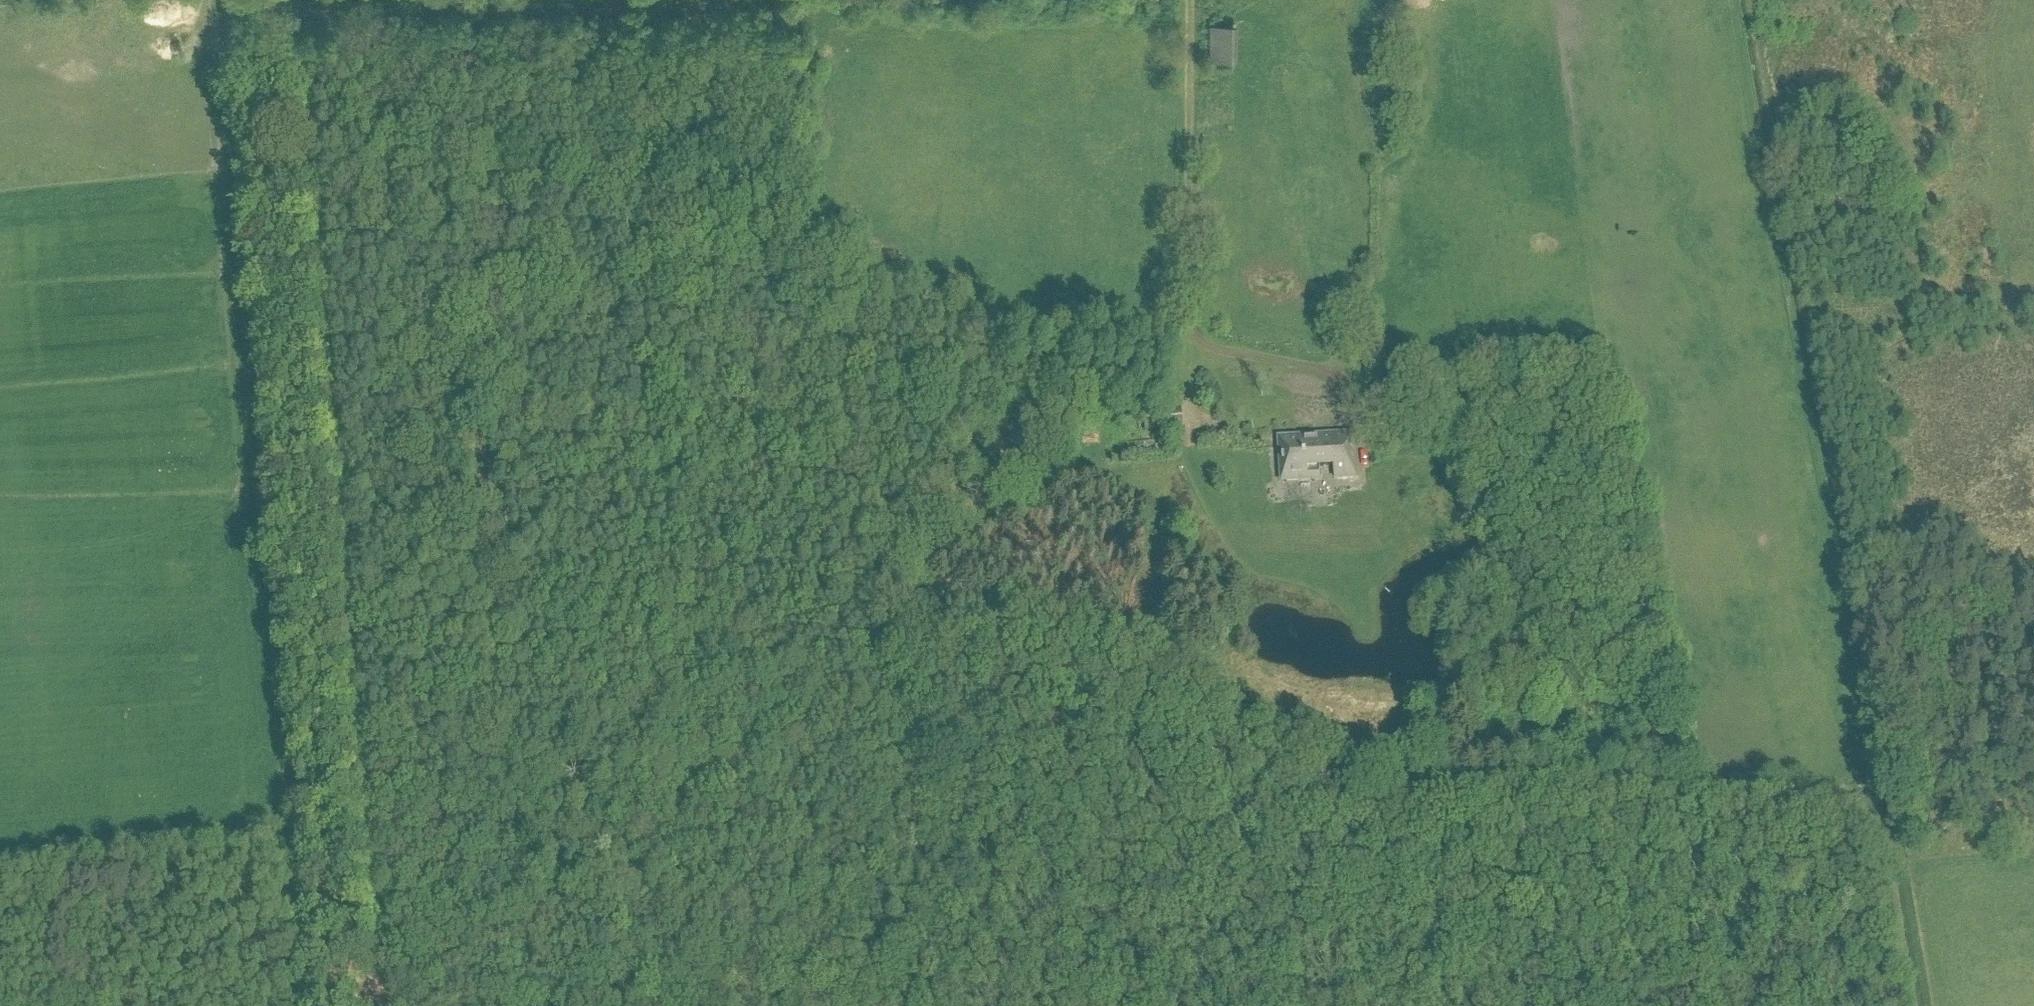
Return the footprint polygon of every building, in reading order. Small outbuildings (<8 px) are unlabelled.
[(1212,59),(1234,59),(1234,22),(1212,22),(1212,59)] [(1282,443),(1284,480),(1319,478),(1321,478),(1321,471),(1334,470),(1334,478),(1336,478),(1354,477),(1352,439),(1282,443)]
